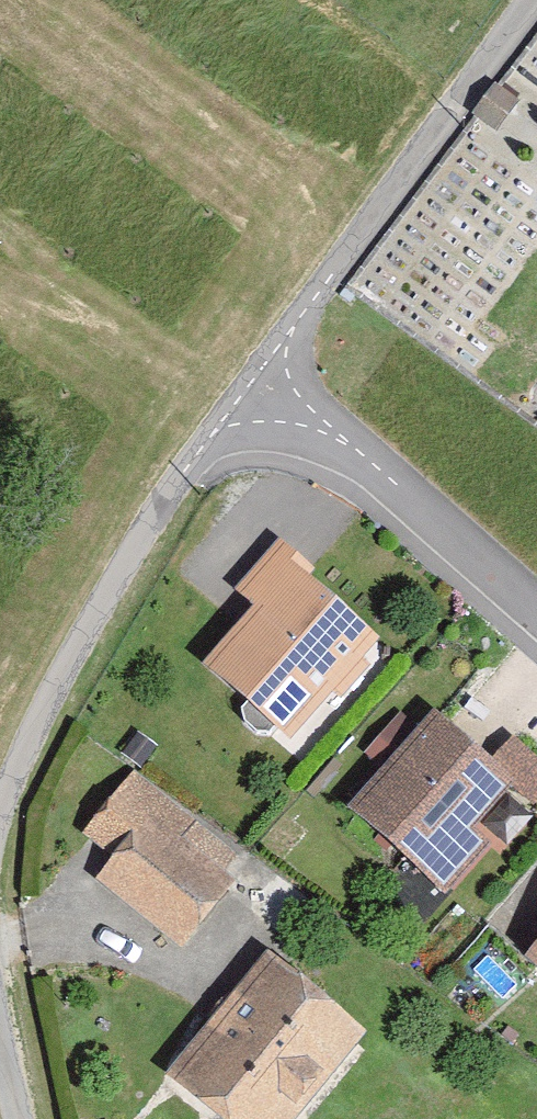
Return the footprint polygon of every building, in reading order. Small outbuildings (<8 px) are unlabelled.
[(397,656),(295,562),(207,657),(310,751),(397,656)] [(361,807),(452,895),(536,808),(536,792),(454,711),(361,807)] [(186,930),(254,843),(142,756),(74,843),(186,930)] [(167,1082),(213,1118),(320,1118),(383,1041),(272,952),(167,1082)]
